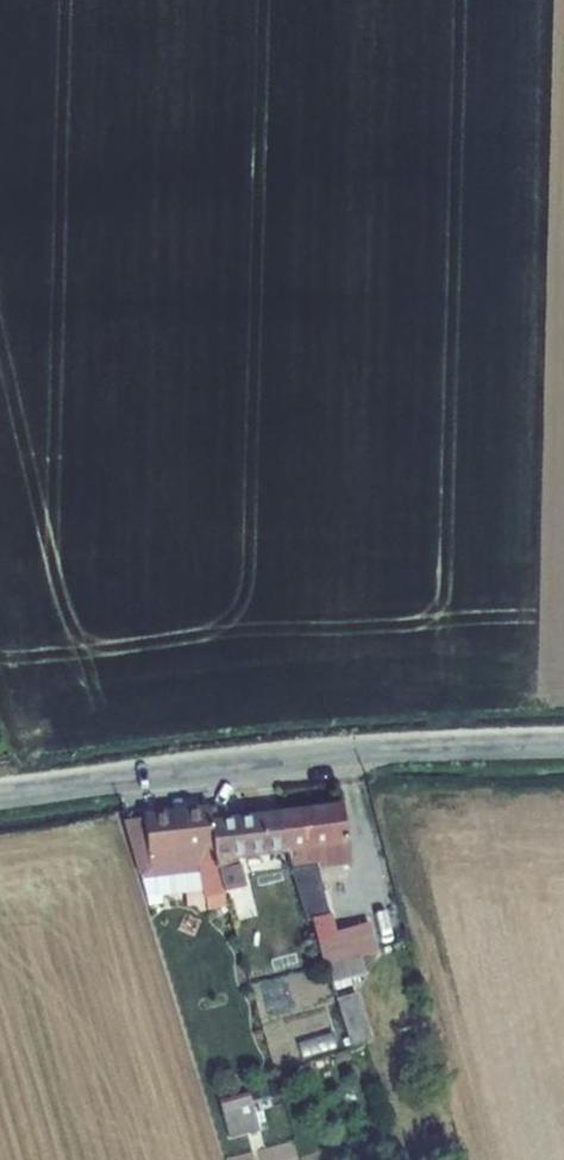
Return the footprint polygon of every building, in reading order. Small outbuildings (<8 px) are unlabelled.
[(236,819),(219,822),(225,861),(235,905),(253,901),(243,863),(291,858),(286,826),(237,830),(236,819)] [(235,905),(225,861),(219,822),(160,827),(164,863),(205,859),(217,910),(235,905)] [(349,822),(286,826),(291,858),(352,853),(349,822)] [(364,886),(320,890),(324,921),(367,916),(364,886)] [(359,992),(338,997),(349,1045),(370,1040),(359,992)] [(232,1113),(239,1136),(267,1128),(261,1105),(232,1113)] [(267,1128),(239,1136),(241,1146),(270,1139),(267,1128)] [(293,1146),(227,1159),(296,1159),(293,1146)]
